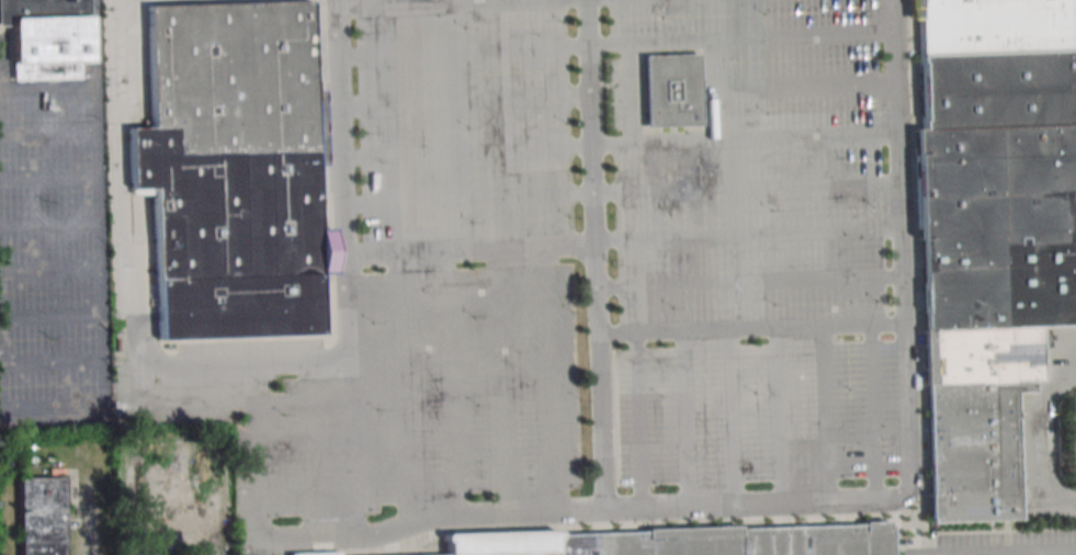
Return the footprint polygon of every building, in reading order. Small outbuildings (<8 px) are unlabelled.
[(10,25),(0,26),(0,0),(88,0),(89,19),(87,19),(89,63),(78,63),(78,78),(11,80),(10,25)] [(918,56),(1075,51),(1075,0),(916,0),(918,56)] [(149,9),(152,131),(129,131),(131,192),(152,192),(157,342),(321,338),(310,3),(149,9)] [(927,133),(1075,127),(1075,51),(918,56),(927,133)] [(642,56),(644,127),(699,125),(696,55),(642,56)] [(917,133),(932,523),(1022,522),(1020,386),(1046,383),(1043,330),(1075,327),(1075,127),(927,133),(917,133)] [(61,477),(63,554),(19,554),(16,478),(61,477)] [(886,523),(445,541),(446,554),(888,554),(886,523)]
